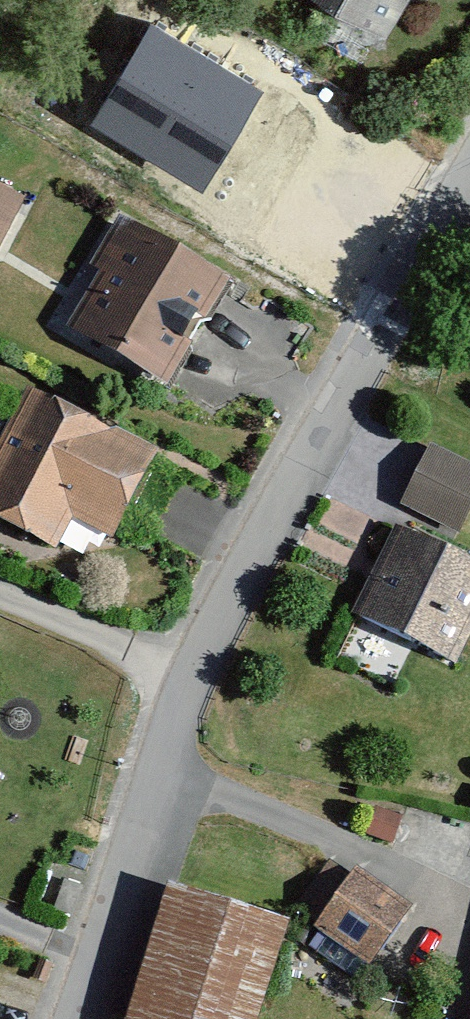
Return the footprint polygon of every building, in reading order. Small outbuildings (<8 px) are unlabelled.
[(387,44),(412,0),(306,0),(387,44)] [(256,91),(152,30),(95,125),(200,187),(256,91)] [(0,206),(0,244),(15,213),(0,206)] [(217,288),(115,226),(59,337),(155,395),(217,288)] [(18,406),(0,447),(0,530),(47,551),(63,515),(106,534),(138,457),(18,406)] [(425,456),(398,516),(459,543),(469,519),(469,476),(425,456)] [(387,540),(349,617),(443,664),(469,610),(469,581),(387,540)] [(407,912),(349,873),(306,935),(364,975),(407,912)] [(168,901),(127,1018),(254,1018),(277,932),(168,901)]
